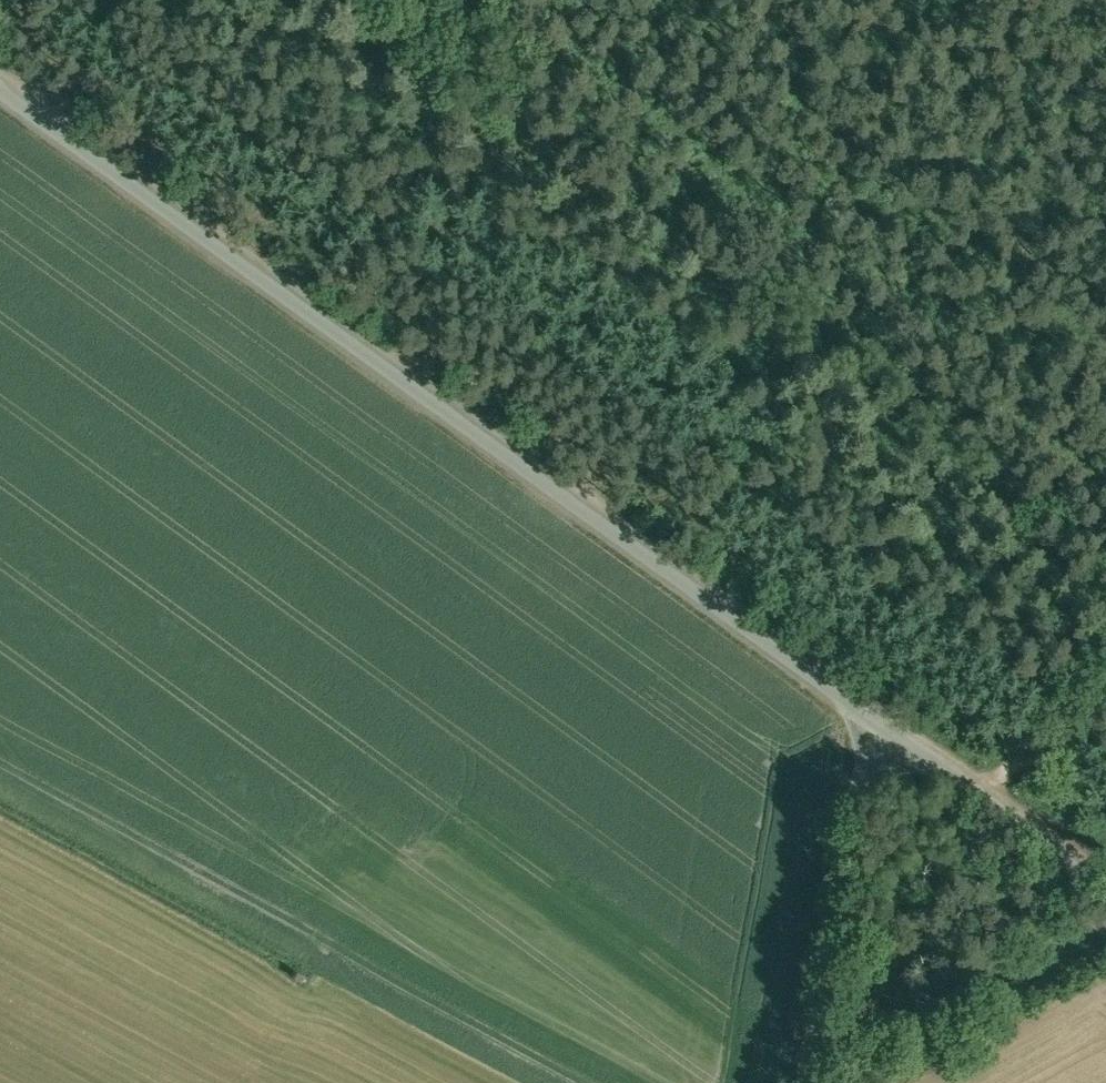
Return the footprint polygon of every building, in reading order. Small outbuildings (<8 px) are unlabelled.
[(1048,1042),(1072,1032),(1067,1022),(1043,1033),(1048,1042)]
